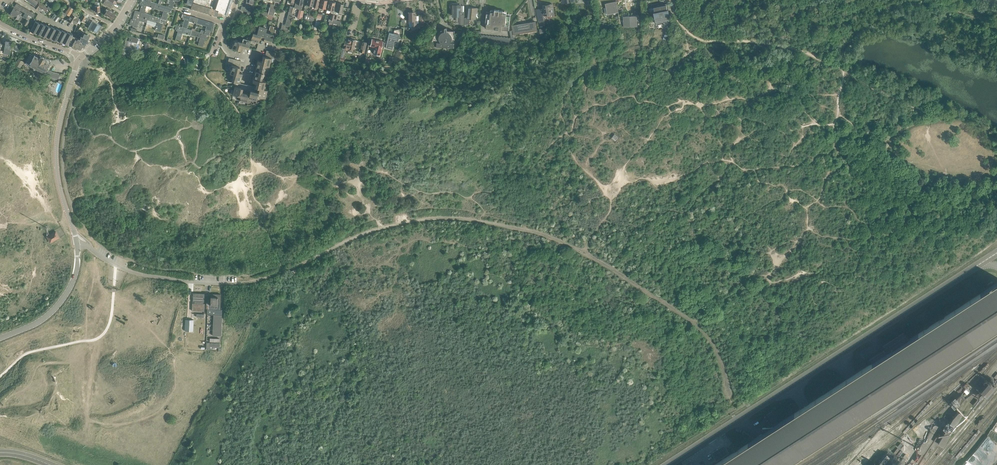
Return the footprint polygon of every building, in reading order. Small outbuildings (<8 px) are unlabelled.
[(139,12),(144,13),(146,5),(154,8),(155,3),(150,1),(146,0),(141,0),(140,3),(142,4),(139,11),(139,12)] [(168,7),(172,8),(173,8),(175,0),(179,2),(179,0),(170,0),(168,7)] [(193,3),(195,3),(211,8),(214,1),(212,0),(193,0),(193,3)] [(226,14),(230,0),(218,0),(214,11),(226,14)] [(240,10),(247,12),(248,6),(249,0),(246,0),(245,7),(241,6),(240,10)] [(39,2),(38,1),(34,6),(38,9),(39,8),(40,8),(39,10),(43,13),(44,12),(47,8),(47,9),(47,8),(39,2)] [(335,2),(332,2),(332,1),(330,1),(329,1),(326,12),(331,14),(332,14),(334,8),(335,2)] [(613,2),(606,3),(607,7),(606,7),(607,14),(618,12),(616,1),(615,2),(613,3),(613,2)] [(33,17),(35,14),(17,3),(16,3),(17,4),(15,6),(14,6),(33,17)] [(168,7),(155,3),(154,8),(164,10),(162,18),(166,19),(166,20),(169,12),(170,12),(172,8),(168,7)] [(338,3),(337,3),(333,20),(332,24),(332,26),(339,27),(340,21),(337,20),(338,15),(338,14),(341,15),(343,4),(341,4),(340,3),(339,3),(338,3)] [(458,5),(458,3),(452,3),(452,4),(451,4),(450,5),(450,6),(450,7),(450,8),(451,8),(451,9),(452,9),(453,9),(453,16),(459,16),(459,22),(461,22),(461,24),(464,24),(464,12),(461,11),(461,5),(458,5)] [(546,5),(542,5),(543,9),(542,9),(543,11),(541,11),(540,9),(537,10),(537,9),(536,9),(538,20),(539,20),(540,26),(545,25),(544,15),(551,14),(550,8),(553,8),(552,4),(548,4),(548,3),(546,4),(546,5)] [(653,12),(656,23),(662,22),(664,21),(664,22),(669,21),(668,15),(669,15),(668,9),(667,9),(666,4),(653,6),(654,12),(653,12)] [(67,14),(69,15),(71,13),(74,8),(69,5),(66,9),(64,8),(61,13),(65,16),(67,14)] [(294,7),(290,6),(287,15),(285,25),(282,24),(280,30),(288,32),(294,7)] [(467,18),(465,18),(464,24),(469,24),(470,18),(475,19),(476,12),(477,13),(477,8),(468,7),(467,18)] [(14,8),(10,14),(18,19),(20,20),(22,17),(20,15),(22,12),(14,8)] [(115,13),(106,8),(105,11),(106,12),(104,14),(112,19),(112,18),(113,18),(114,17),(114,16),(115,13)] [(328,28),(331,28),(336,9),(334,8),(332,14),(331,14),(330,19),(329,18),(328,21),(329,22),(328,28)] [(137,27),(140,17),(148,19),(149,14),(144,13),(139,12),(139,11),(135,10),(132,19),(131,19),(129,25),(137,27)] [(416,23),(416,16),(416,14),(414,15),(414,12),(415,12),(415,11),(414,11),(414,10),(409,10),(409,12),(408,12),(409,27),(416,26),(416,23)] [(499,10),(495,10),(494,12),(491,11),(490,14),(486,13),(485,26),(485,28),(509,30),(510,16),(506,16),(506,13),(503,13),(503,11),(499,10)] [(71,13),(69,15),(66,20),(76,24),(79,19),(77,17),(72,14),(70,13),(71,13)] [(162,18),(149,14),(148,19),(158,22),(155,30),(160,31),(162,23),(164,24),(166,19),(162,18)] [(184,19),(182,27),(186,28),(187,28),(189,21),(196,23),(198,18),(184,14),(182,19),(184,19)] [(623,16),(624,27),(637,27),(637,16),(623,16)] [(212,31),(215,23),(198,18),(196,23),(206,26),(205,31),(201,30),(200,32),(208,35),(209,35),(210,31),(212,31)] [(101,26),(92,20),(88,28),(97,33),(98,31),(99,31),(102,26),(101,26)] [(35,21),(30,31),(36,33),(41,23),(40,23),(35,21)] [(535,21),(512,25),(513,30),(513,35),(537,31),(535,21)] [(44,24),(41,23),(36,33),(36,34),(36,33),(41,35),(46,25),(46,24),(45,25),(44,24)] [(51,26),(51,27),(46,25),(41,35),(46,37),(51,26)] [(180,40),(182,32),(190,34),(191,30),(187,28),(186,28),(182,27),(177,25),(176,30),(178,31),(175,38),(180,40)] [(55,28),(51,26),(46,37),(47,37),(52,39),(57,28),(56,28),(56,29),(55,28)] [(253,32),(251,38),(250,40),(251,40),(258,43),(259,39),(271,42),(273,34),(266,32),(267,28),(259,26),(256,33),(253,32)] [(62,30),(61,31),(57,28),(52,39),(57,41),(62,30)] [(444,28),(444,30),(441,30),(437,38),(436,47),(454,48),(454,31),(447,31),(447,28),(444,28)] [(388,44),(387,44),(386,48),(392,49),(394,40),(398,41),(399,34),(398,29),(394,29),(393,34),(389,33),(387,42),(388,43),(388,44)] [(62,43),(67,32),(62,30),(57,41),(57,40),(62,43)] [(205,39),(207,39),(208,35),(200,32),(194,30),(191,30),(190,34),(200,37),(198,45),(203,47),(205,39)] [(68,45),(68,44),(72,36),(73,35),(67,32),(62,43),(63,42),(68,45)] [(231,48),(242,51),(243,47),(248,48),(251,40),(250,40),(251,38),(253,32),(249,32),(248,36),(247,35),(246,37),(243,36),(241,42),(234,40),(231,48)] [(88,43),(89,42),(88,40),(88,39),(89,36),(88,35),(88,34),(86,34),(85,34),(83,33),(81,35),(77,33),(76,37),(72,36),(68,44),(68,45),(73,47),(74,48),(75,48),(79,50),(79,49),(81,49),(82,49),(83,46),(84,47),(86,43),(87,43),(88,43)] [(121,48),(119,57),(126,59),(128,53),(125,52),(126,49),(132,51),(134,44),(138,45),(140,38),(127,35),(126,40),(125,39),(124,42),(125,43),(123,48),(121,48)] [(348,39),(347,41),(345,40),(344,43),(343,43),(342,48),(344,48),(348,49),(348,51),(352,52),(352,50),(353,50),(354,49),(355,47),(354,45),(355,40),(350,39),(348,39)] [(372,39),(370,45),(375,46),(373,53),(379,55),(379,57),(378,56),(377,60),(380,61),(383,46),(382,46),(383,42),(372,39)] [(1,44),(0,48),(0,58),(2,58),(2,62),(6,62),(8,53),(9,53),(11,41),(6,40),(5,44),(2,44),(1,44)] [(257,60),(255,71),(263,73),(265,65),(269,66),(270,61),(271,62),(272,58),(274,58),(275,52),(272,51),(271,58),(268,57),(265,56),(263,56),(261,61),(257,60)] [(30,54),(26,61),(27,63),(29,64),(29,65),(44,73),(45,73),(46,71),(47,70),(49,67),(48,67),(51,62),(50,61),(42,56),(41,57),(40,57),(40,58),(34,55),(34,56),(32,54),(31,54),(30,54)] [(263,73),(255,71),(252,81),(256,82),(255,87),(240,83),(242,73),(238,72),(240,67),(239,67),(241,61),(229,58),(227,64),(231,65),(229,73),(233,74),(231,82),(235,83),(232,94),(236,95),(236,97),(236,98),(236,99),(237,99),(238,100),(247,102),(248,98),(256,100),(257,96),(265,98),(267,90),(263,89),(265,81),(261,80),(263,73)] [(18,59),(15,65),(20,68),(22,64),(23,62),(18,59)] [(48,70),(45,75),(49,77),(58,80),(58,79),(56,79),(57,74),(59,74),(51,72),(48,70)] [(790,128),(791,128),(792,128),(792,127),(796,124),(797,124),(799,123),(798,122),(799,121),(797,118),(797,117),(796,116),(795,114),(794,114),(794,113),(791,115),(790,114),(789,115),(788,115),(786,116),(789,120),(789,121),(788,121),(787,122),(788,125),(789,126),(790,128)] [(613,137),(610,141),(614,145),(618,140),(613,137)] [(59,237),(56,231),(49,235),(47,236),(50,242),(59,237)] [(713,464),(783,464),(845,425),(862,414),(863,413),(882,401),(894,393),(896,397),(906,391),(907,390),(915,385),(913,381),(996,327),(996,283),(949,314),(909,339),(908,340),(906,336),(903,332),(882,346),(885,349),(869,359),(870,359),(870,360),(871,362),(872,363),(844,381),(830,390),(794,413),(773,426),(762,428),(763,433),(725,457),(724,456),(727,454),(724,449),(719,452),(718,449),(712,453),(717,461),(722,458),(723,459),(713,464)] [(192,303),(192,311),(204,311),(204,304),(203,303),(203,301),(207,302),(207,304),(208,304),(208,309),(207,309),(207,314),(213,314),(212,335),(221,336),(222,315),(222,314),(222,311),(220,311),(220,309),(220,294),(193,293),(192,301),(194,301),(194,303),(192,303)] [(219,342),(219,339),(210,339),(210,342),(214,342),(214,343),(206,342),(206,348),(209,348),(209,346),(220,346),(220,343),(216,343),(216,342),(219,342)] [(981,390),(987,395),(994,386),(988,381),(981,390)] [(950,393),(947,390),(942,394),(945,398),(948,401),(951,404),(954,407),(965,398),(963,396),(964,395),(962,393),(956,399),(953,396),(950,393)] [(777,419),(772,411),(766,414),(771,422),(777,419)] [(943,446),(962,414),(957,411),(950,423),(947,421),(942,429),(943,429),(942,431),(944,432),(938,442),(943,446)] [(911,455),(916,446),(909,442),(904,452),(911,455)]
